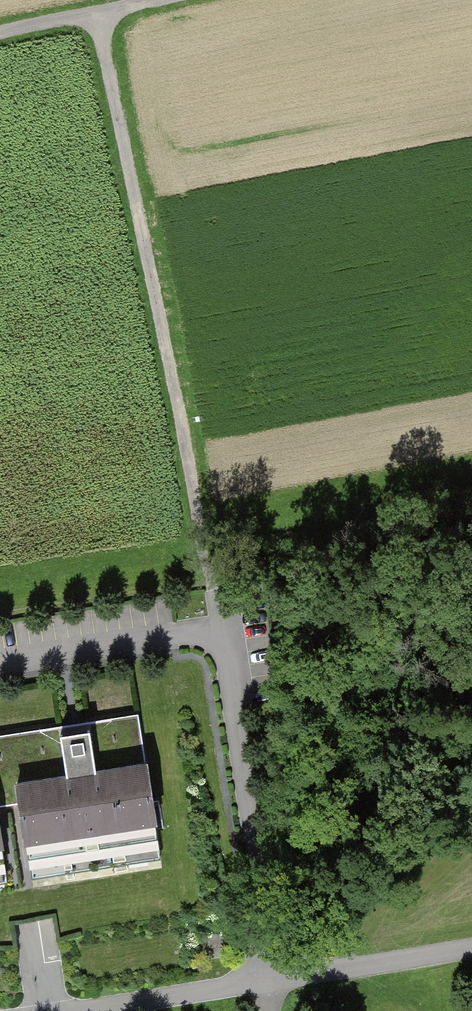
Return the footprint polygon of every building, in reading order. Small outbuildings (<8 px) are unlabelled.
[(147,709),(2,732),(27,888),(172,865),(147,709)] [(0,733),(0,893),(27,888),(2,732),(0,733)]
